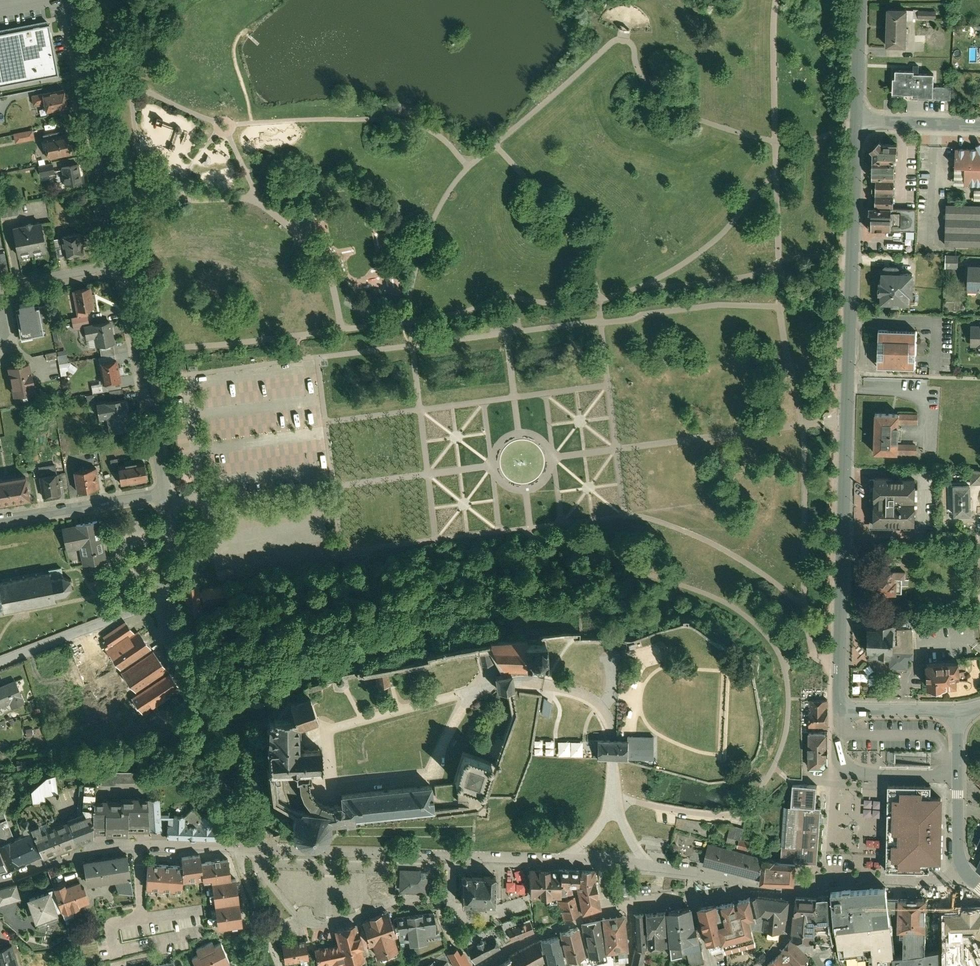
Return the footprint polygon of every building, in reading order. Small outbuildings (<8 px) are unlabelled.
[(907,6),(886,5),(885,44),(906,44),(907,22),(936,22),(936,13),(917,12),(917,10),(907,10),(907,6)] [(59,70),(50,18),(0,26),(0,80),(59,70)] [(895,76),(892,76),(892,92),(912,93),(912,96),(932,96),(932,72),(912,72),(912,68),(895,68),(895,76)] [(951,86),(933,86),(933,99),(951,99),(951,86)] [(46,114),(67,110),(64,92),(43,96),(44,104),(46,114)] [(33,106),(44,104),(43,96),(32,98),(33,106)] [(69,153),(65,133),(58,134),(57,130),(40,133),(45,158),(69,153)] [(32,131),(14,135),(16,143),(34,140),(32,131)] [(868,208),(868,230),(914,231),(915,208),(892,208),(893,160),(896,160),(896,141),(879,140),(878,139),(876,140),(872,144),(870,145),(872,147),(872,160),(871,160),(870,180),(874,180),(874,208),(868,208)] [(975,144),(977,148),(955,147),(954,167),(964,167),(963,186),(979,187),(979,142),(975,144)] [(213,149),(204,148),(203,157),(212,158),(213,149)] [(82,184),(78,162),(59,165),(60,169),(52,170),(51,163),(36,166),(38,176),(54,174),(57,184),(63,184),(63,188),(82,184)] [(0,205),(0,217),(18,214),(15,202),(0,205)] [(945,203),(944,246),(979,247),(979,204),(945,203)] [(40,220),(10,225),(15,254),(45,249),(40,220)] [(55,257),(82,253),(78,231),(60,234),(62,246),(54,247),(55,257)] [(957,260),(957,255),(944,255),(944,269),(956,270),(957,260)] [(967,264),(966,292),(976,292),(976,290),(979,290),(979,264),(967,264)] [(912,270),(880,269),(880,279),(876,279),(876,295),(880,295),(880,304),(908,305),(908,296),(911,296),(912,270)] [(90,294),(89,287),(65,291),(70,316),(76,315),(76,316),(86,314),(86,310),(93,308),(92,300),(95,299),(94,293),(90,294)] [(35,307),(34,302),(21,305),(21,310),(17,311),(22,338),(43,335),(38,306),(35,307)] [(113,343),(109,320),(83,325),(87,347),(99,345),(99,348),(109,347),(109,344),(113,343)] [(971,325),(971,346),(975,347),(975,352),(979,352),(979,325),(971,325)] [(875,368),(914,370),(916,329),(877,327),(875,368)] [(117,366),(116,357),(97,360),(101,385),(120,382),(119,374),(123,374),(121,365),(117,366)] [(34,392),(28,361),(5,365),(11,396),(34,392)] [(71,375),(76,367),(70,363),(65,371),(71,375)] [(129,427),(124,397),(94,401),(96,416),(107,415),(108,414),(110,430),(129,427)] [(917,413),(874,411),(872,452),(915,454),(916,444),(897,443),(898,438),(903,438),(904,429),(898,428),(898,423),(917,423),(917,413)] [(9,426),(8,419),(0,421),(1,427),(9,426)] [(177,426),(178,441),(189,440),(188,425),(177,426)] [(118,484),(145,480),(142,462),(134,463),(134,459),(122,461),(123,464),(116,465),(116,470),(110,471),(112,483),(118,482),(118,484)] [(75,493),(98,489),(94,466),(71,470),(75,493)] [(970,482),(979,483),(979,469),(971,469),(970,482)] [(41,496),(59,493),(56,470),(37,473),(41,496)] [(27,498),(23,473),(0,477),(0,502),(27,498)] [(870,476),(869,528),(913,528),(913,476),(870,476)] [(952,482),(952,515),(970,515),(970,482),(952,482)] [(106,563),(97,519),(60,527),(67,562),(70,562),(71,567),(81,565),(82,568),(106,563)] [(895,568),(879,567),(878,594),(901,595),(901,587),(908,587),(908,580),(904,579),(905,570),(895,570),(895,568)] [(2,603),(4,614),(6,614),(5,611),(16,609),(16,612),(18,612),(18,609),(28,607),(29,610),(31,609),(31,607),(41,605),(41,608),(44,607),(43,605),(54,603),(56,605),(58,603),(56,601),(55,597),(65,595),(65,598),(67,598),(67,594),(71,590),(74,590),(74,588),(72,588),(71,582),(73,581),(71,579),(69,580),(63,577),(63,575),(62,568),(49,570),(50,573),(49,575),(38,576),(38,574),(35,574),(36,577),(26,578),(25,576),(23,576),(24,579),(13,581),(13,578),(10,579),(11,581),(0,583),(0,581),(0,603),(2,603)] [(233,570),(218,571),(218,579),(233,579),(233,570)] [(867,627),(866,661),(877,661),(877,664),(888,664),(888,670),(901,671),(907,671),(907,662),(912,662),(912,630),(920,630),(920,611),(906,611),(906,623),(895,623),(894,624),(873,624),(873,627),(867,627)] [(180,693),(137,635),(134,637),(123,623),(99,640),(104,652),(136,697),(131,701),(144,719),(180,693)] [(80,641),(72,644),(78,661),(104,652),(99,640),(98,635),(89,638),(88,636),(79,639),(80,641)] [(529,665),(546,665),(542,638),(484,643),(501,670),(512,670),(528,670),(529,665)] [(479,652),(481,664),(492,662),(486,652),(479,652)] [(926,662),(928,688),(959,687),(958,674),(961,674),(960,660),(926,662)] [(390,666),(375,668),(377,683),(392,681),(390,666)] [(508,688),(510,687),(508,680),(507,672),(494,674),(495,682),(497,689),(508,688)] [(292,801),(300,805),(328,815),(342,814),(342,811),(424,804),(422,780),(327,788),(328,798),(322,798),(316,797),(309,795),(304,790),(301,784),(299,777),(302,777),(302,766),(317,766),(316,730),(298,730),(298,716),(316,710),(315,707),(306,681),(284,688),(289,704),(285,705),(268,707),(259,712),(259,766),(280,766),(281,778),(283,778),(283,784),(285,790),(288,795),(292,801)] [(13,682),(0,687),(0,710),(7,707),(9,712),(23,706),(13,682)] [(551,701),(541,695),(538,710),(549,716),(551,701)] [(827,728),(827,700),(807,701),(807,728),(827,728)] [(827,764),(826,732),(807,733),(807,734),(800,734),(800,756),(802,756),(807,756),(807,769),(823,769),(823,764),(827,764)] [(605,734),(599,734),(599,738),(599,753),(608,753),(613,753),(628,753),(628,733),(617,733),(612,733),(605,734)] [(457,776),(479,785),(490,757),(463,747),(452,775),(457,776)] [(113,781),(135,781),(135,769),(113,769),(113,772),(99,772),(99,784),(113,784),(113,781)] [(55,788),(53,771),(45,772),(28,787),(30,799),(42,797),(41,790),(55,788)] [(91,803),(92,797),(93,782),(81,781),(79,802),(83,809),(91,803)] [(819,825),(820,807),(814,807),(816,785),(791,783),(790,805),(781,805),(778,859),(795,859),(795,862),(816,864),(819,825)] [(932,787),(889,786),(887,873),(931,874),(931,864),(944,865),(946,799),(931,799),(932,787)] [(124,827),(145,827),(144,794),(118,794),(118,797),(92,797),(91,803),(90,817),(91,828),(103,828),(103,832),(124,831),(124,827)] [(147,831),(159,830),(158,817),(158,813),(157,795),(145,796),(147,831)] [(164,838),(217,839),(217,832),(217,824),(209,824),(209,814),(198,814),(191,804),(182,813),(170,813),(158,813),(158,817),(166,817),(166,823),(164,823),(164,838)] [(328,821),(328,815),(300,805),(291,804),(289,807),(287,813),(287,820),(289,828),(294,834),(303,838),(311,838),(320,834),(325,829),(327,825),(328,821)] [(75,840),(91,834),(91,828),(90,817),(87,809),(66,817),(75,840)] [(7,869),(19,864),(18,861),(40,852),(30,827),(12,835),(3,810),(0,811),(0,852),(7,869)] [(28,823),(28,822),(24,814),(17,817),(20,826),(28,823)] [(76,843),(75,840),(66,817),(39,827),(35,819),(28,822),(28,823),(30,827),(40,852),(41,856),(76,843)] [(750,838),(737,835),(735,841),(734,846),(747,849),(750,838)] [(746,852),(706,842),(701,865),(757,878),(762,855),(746,852)] [(209,879),(229,876),(226,856),(200,860),(198,848),(179,851),(181,862),(180,880),(201,877),(201,880),(209,879)] [(124,850),(81,857),(85,882),(113,878),(116,890),(130,891),(124,850)] [(762,855),(760,881),(794,881),(795,862),(795,859),(778,859),(775,859),(775,857),(762,855)] [(181,862),(145,860),(144,885),(179,887),(180,880),(181,862)] [(557,864),(557,865),(557,884),(573,884),(576,883),(576,867),(576,865),(557,864)] [(557,865),(527,866),(528,893),(530,893),(548,892),(558,892),(557,884),(557,865)] [(425,867),(396,867),(396,891),(424,891),(425,867)] [(573,893),(579,912),(599,905),(592,867),(576,867),(576,883),(573,884),(576,893),(573,893)] [(493,873),(459,873),(459,874),(459,886),(459,900),(493,900),(493,873)] [(229,876),(209,879),(213,902),(237,899),(234,876),(229,876)] [(50,882),(51,885),(59,908),(87,898),(81,881),(79,881),(78,877),(63,882),(62,878),(50,882)] [(0,887),(0,903),(18,898),(14,883),(0,887)] [(53,910),(59,908),(51,885),(23,894),(31,917),(34,916),(36,924),(56,917),(53,910)] [(940,947),(925,949),(926,894),(898,894),(898,895),(886,895),(885,886),(832,893),(836,925),(840,956),(856,954),(857,959),(870,957),(871,965),(943,965),(940,947)] [(561,917),(579,912),(573,893),(555,899),(556,900),(561,917)] [(754,913),(759,912),(764,912),(762,928),(766,928),(765,936),(778,937),(779,930),(784,931),(789,897),(755,893),(750,894),(754,913)] [(816,895),(793,893),(790,937),(814,938),(815,924),(817,924),(816,895)] [(829,924),(827,893),(816,893),(816,895),(817,924),(829,924)] [(716,899),(698,903),(707,943),(723,939),(723,937),(754,930),(750,914),(754,913),(750,894),(716,902),(716,899)] [(237,899),(213,902),(216,926),(240,922),(237,899)] [(699,937),(691,904),(664,909),(670,942),(672,942),(674,954),(682,953),(681,948),(684,947),(687,949),(689,951),(700,948),(697,937),(699,937)] [(367,941),(369,940),(373,951),(395,944),(391,931),(395,930),(386,908),(379,911),(378,909),(366,913),(367,916),(359,919),(367,941)] [(663,909),(642,912),(645,946),(667,944),(663,909)] [(431,910),(394,914),(397,940),(435,935),(431,910)] [(642,912),(631,913),(634,947),(645,946),(642,912)] [(623,913),(599,915),(599,916),(602,949),(626,946),(623,913)] [(586,953),(602,949),(599,916),(578,921),(586,953)] [(505,926),(509,937),(532,929),(528,918),(505,926)] [(354,920),(332,926),(335,939),(311,945),(316,961),(330,961),(362,954),(359,941),(361,940),(358,929),(356,929),(354,920)] [(576,925),(557,930),(564,957),(583,952),(576,925)] [(492,933),(464,944),(473,961),(497,945),(492,933)] [(557,934),(537,938),(540,950),(544,949),(547,965),(564,965),(557,934)] [(295,937),(279,940),(281,959),(307,956),(304,936),(295,937)] [(537,938),(537,937),(508,952),(508,954),(515,965),(528,965),(527,964),(541,957),(540,950),(537,938)] [(754,937),(723,944),(725,950),(756,943),(754,937)] [(194,965),(215,965),(228,960),(219,941),(212,944),(210,939),(205,941),(194,947),(196,952),(189,955),(194,965)] [(788,957),(797,965),(802,965),(810,957),(791,939),(781,950),(788,958),(788,957)] [(18,963),(11,942),(0,945),(0,965),(10,965),(18,963)] [(632,947),(627,965),(638,965),(643,950),(632,947)] [(453,965),(462,965),(470,961),(462,948),(447,956),(453,965)] [(765,965),(794,965),(788,958),(781,950),(766,962),(767,964),(765,965)] [(490,965),(491,965),(515,965),(508,954),(490,965)] [(173,955),(130,963),(130,965),(175,965),(173,955)]
